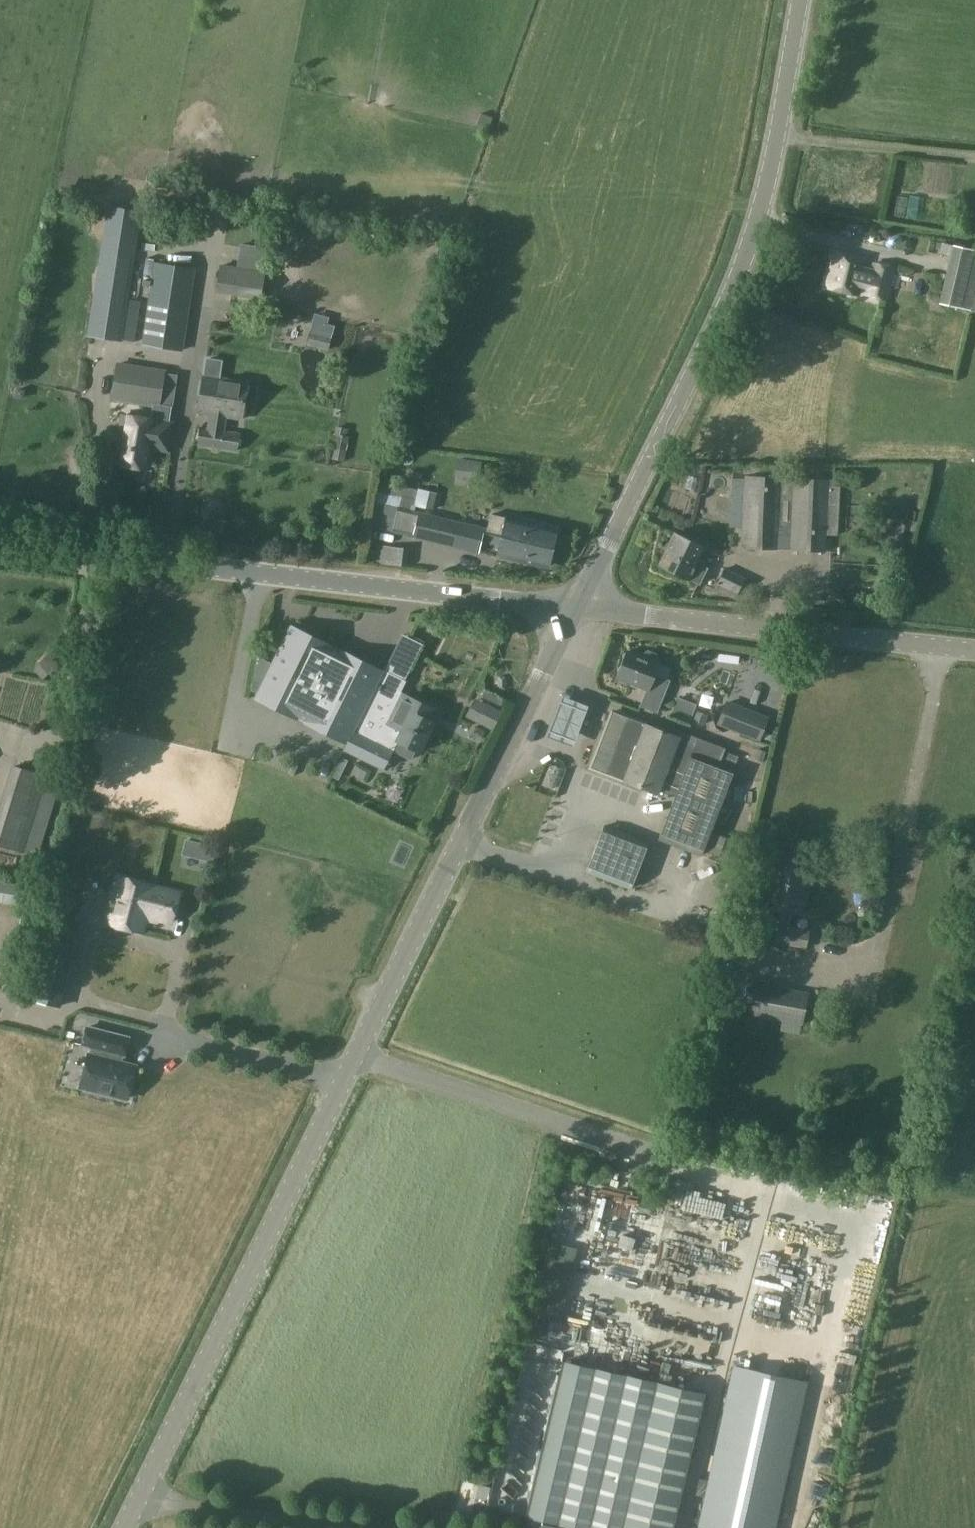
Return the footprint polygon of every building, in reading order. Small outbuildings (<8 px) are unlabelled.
[(107,210),(87,336),(134,343),(141,295),(134,294),(136,283),(129,282),(140,214),(107,210)] [(940,250),(939,253),(951,256),(952,254),(953,246),(953,245),(941,243),(940,250)] [(835,252),(827,285),(857,292),(859,283),(870,286),(868,294),(886,298),(894,265),(875,261),(873,270),(862,268),(864,258),(835,252)] [(194,267),(154,261),(142,345),(182,351),(194,267)] [(221,265),(218,282),(260,288),(263,271),(221,265)] [(911,275),(909,290),(925,292),(927,276),(911,275)] [(945,283),(940,303),(971,310),(974,294),(974,289),(945,283)] [(219,326),(218,360),(244,361),(245,327),(219,326)] [(116,363),(110,398),(173,408),(179,373),(116,363)] [(203,375),(197,412),(210,414),(208,430),(200,428),(198,444),(236,450),(238,434),(223,432),(224,424),(225,416),(241,419),(247,382),(203,375)] [(166,449),(170,423),(131,417),(127,443),(166,449)] [(348,429),(337,427),(335,435),(336,435),(347,437),(348,429)] [(336,436),(332,459),(345,461),(349,438),(336,436)] [(87,472),(84,457),(74,458),(77,474),(87,472)] [(743,474),(741,526),(740,549),(776,551),(776,550),(826,552),(826,535),(829,485),(829,479),(780,477),(780,476),(743,474)] [(420,507),(432,510),(436,493),(424,490),(420,507)] [(872,507),(839,507),(839,528),(872,528),(872,507)] [(395,523),(394,528),(414,532),(418,515),(397,510),(395,523)] [(484,527),(419,511),(413,537),(478,552),(484,527)] [(506,517),(505,517),(490,513),(486,532),(502,536),(497,556),(547,568),(556,530),(506,518),(506,517)] [(704,562),(698,559),(704,547),(674,532),(659,564),(689,578),(688,579),(700,585),(708,568),(703,565),(704,562)] [(377,546),(375,563),(406,567),(408,549),(377,546)] [(716,584),(736,594),(737,594),(745,578),(724,567),(716,584)] [(282,684),(270,708),(346,745),(385,669),(356,655),(290,623),(270,662),(288,671),(282,684)] [(670,680),(654,673),(659,662),(628,649),(617,677),(646,689),(639,706),(657,713),(670,680)] [(42,680),(49,674),(58,665),(47,655),(38,663),(39,664),(33,670),(42,680)] [(408,680),(385,669),(346,745),(343,751),(383,771),(393,752),(411,761),(416,751),(420,753),(436,722),(429,718),(433,708),(402,693),(408,680)] [(497,677),(497,689),(507,689),(507,677),(497,677)] [(562,744),(578,703),(553,693),(537,735),(562,744)] [(746,708),(727,700),(717,725),(736,732),(746,708)] [(485,703),(476,722),(493,730),(502,711),(485,703)] [(677,736),(626,717),(611,711),(590,768),(658,793),(659,791),(674,797),(658,840),(701,857),(734,769),(720,764),(725,749),(679,731),(677,736)] [(697,711),(694,720),(703,723),(706,714),(697,711)] [(766,735),(767,719),(755,717),(754,734),(766,735)] [(342,758),(332,778),(338,780),(348,760),(342,758)] [(541,784),(556,787),(561,765),(545,761),(541,784)] [(5,797),(35,807),(45,776),(14,767),(5,797)] [(10,804),(0,804),(0,836),(8,837),(10,804)] [(631,890),(649,841),(604,824),(585,873),(631,890)] [(782,855),(780,865),(775,865),(769,896),(782,899),(780,911),(797,915),(799,902),(805,903),(808,887),(802,886),(805,870),(798,869),(799,862),(799,858),(795,854),(786,853),(782,855)] [(143,932),(146,919),(150,920),(151,916),(171,921),(178,894),(151,887),(151,886),(118,877),(106,922),(143,932)] [(810,931),(777,925),(774,943),(806,949),(810,931)] [(39,936),(24,999),(59,1007),(74,944),(39,936)] [(753,986),(748,1014),(802,1024),(807,996),(753,986)] [(123,1055),(127,1037),(87,1026),(82,1045),(92,1047),(90,1054),(88,1053),(80,1086),(126,1098),(134,1065),(119,1061),(120,1055),(123,1055)] [(796,1290),(800,1275),(769,1267),(765,1282),(796,1290)] [(562,1362),(526,1516),(576,1527),(623,1527),(648,1417),(617,1411),(625,1376),(562,1362)] [(713,1482),(699,1478),(695,1496),(709,1499),(703,1527),(769,1527),(801,1380),(739,1366),(735,1384),(729,1382),(722,1412),(728,1414),(713,1482)] [(617,1411),(648,1417),(623,1527),(672,1527),(695,1425),(702,1393),(625,1376),(617,1411)]
